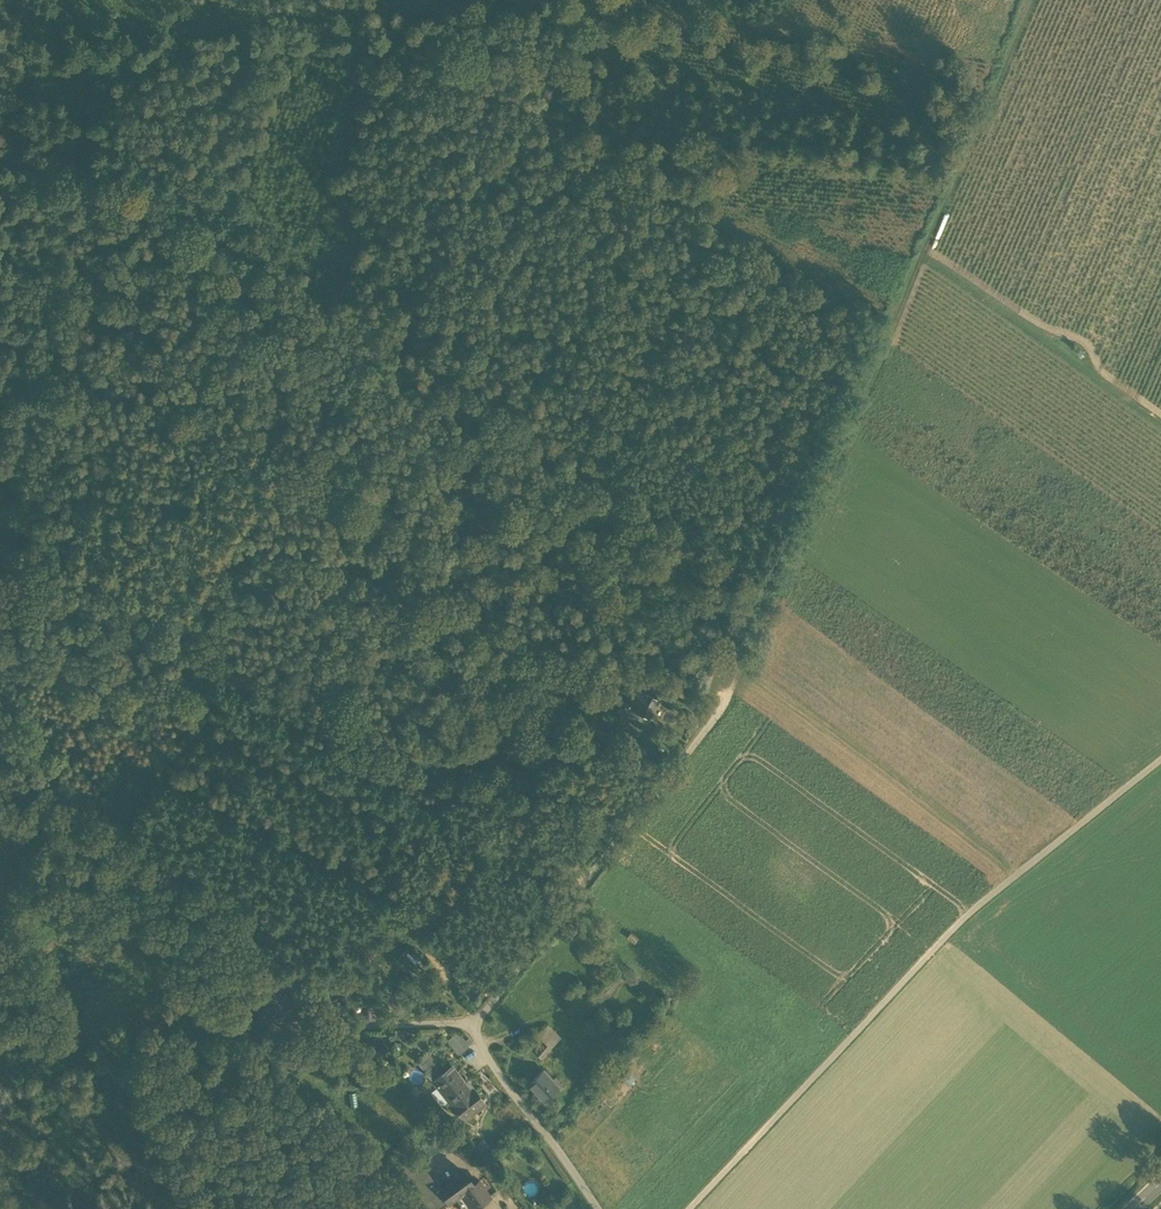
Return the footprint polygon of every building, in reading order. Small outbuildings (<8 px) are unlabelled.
[(624,681),(637,685),(639,678),(626,674),(624,681)] [(629,709),(649,719),(658,700),(638,690),(629,709)] [(404,960),(418,974),(425,967),(411,953),(404,960)] [(280,1000),(285,1006),(292,1001),(287,995),(280,1000)] [(272,1007),(277,1013),(285,1006),(280,1000),(272,1007)] [(297,1007),(292,1001),(285,1006),(277,1013),(282,1019),(297,1007)] [(579,1019),(588,1011),(583,1005),(574,1013),(579,1019)] [(537,1037),(550,1049),(561,1037),(547,1025),(537,1037)] [(457,1053),(472,1041),(469,1036),(465,1040),(461,1035),(454,1034),(447,1040),(448,1043),(457,1053)] [(528,1047),(541,1059),(550,1049),(537,1037),(528,1047)] [(433,1058),(428,1051),(417,1060),(432,1080),(441,1073),(430,1060),(433,1058)] [(432,1080),(464,1119),(485,1102),(474,1089),(472,1090),(452,1065),(441,1074),(441,1073),(432,1080)] [(527,1085),(545,1102),(560,1087),(542,1070),(527,1085)] [(484,1137),(478,1144),(488,1153),(494,1145),(484,1137)] [(432,1196),(439,1207),(449,1201),(441,1190),(428,1171),(408,1186),(420,1204),(432,1196)] [(462,1208),(470,1208),(489,1196),(478,1181),(472,1185),(464,1174),(441,1190),(449,1201),(454,1197),(462,1208)]
